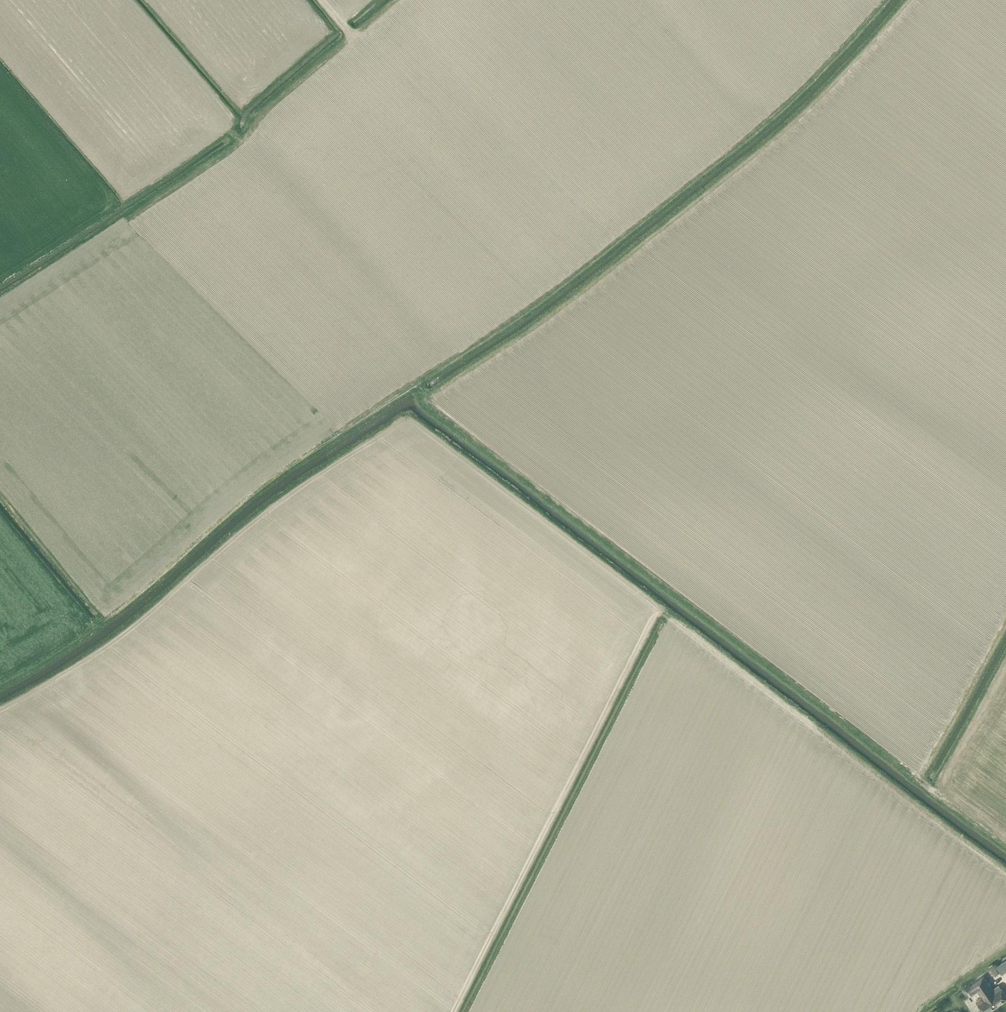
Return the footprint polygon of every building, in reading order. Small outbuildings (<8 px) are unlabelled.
[(997,965),(1003,973),(1005,971),(1005,959),(997,965)] [(984,1011),(987,1011),(1005,999),(1005,994),(999,985),(993,989),(984,975),(965,988),(969,994),(977,989),(982,996),(976,1001),(984,1011)]
